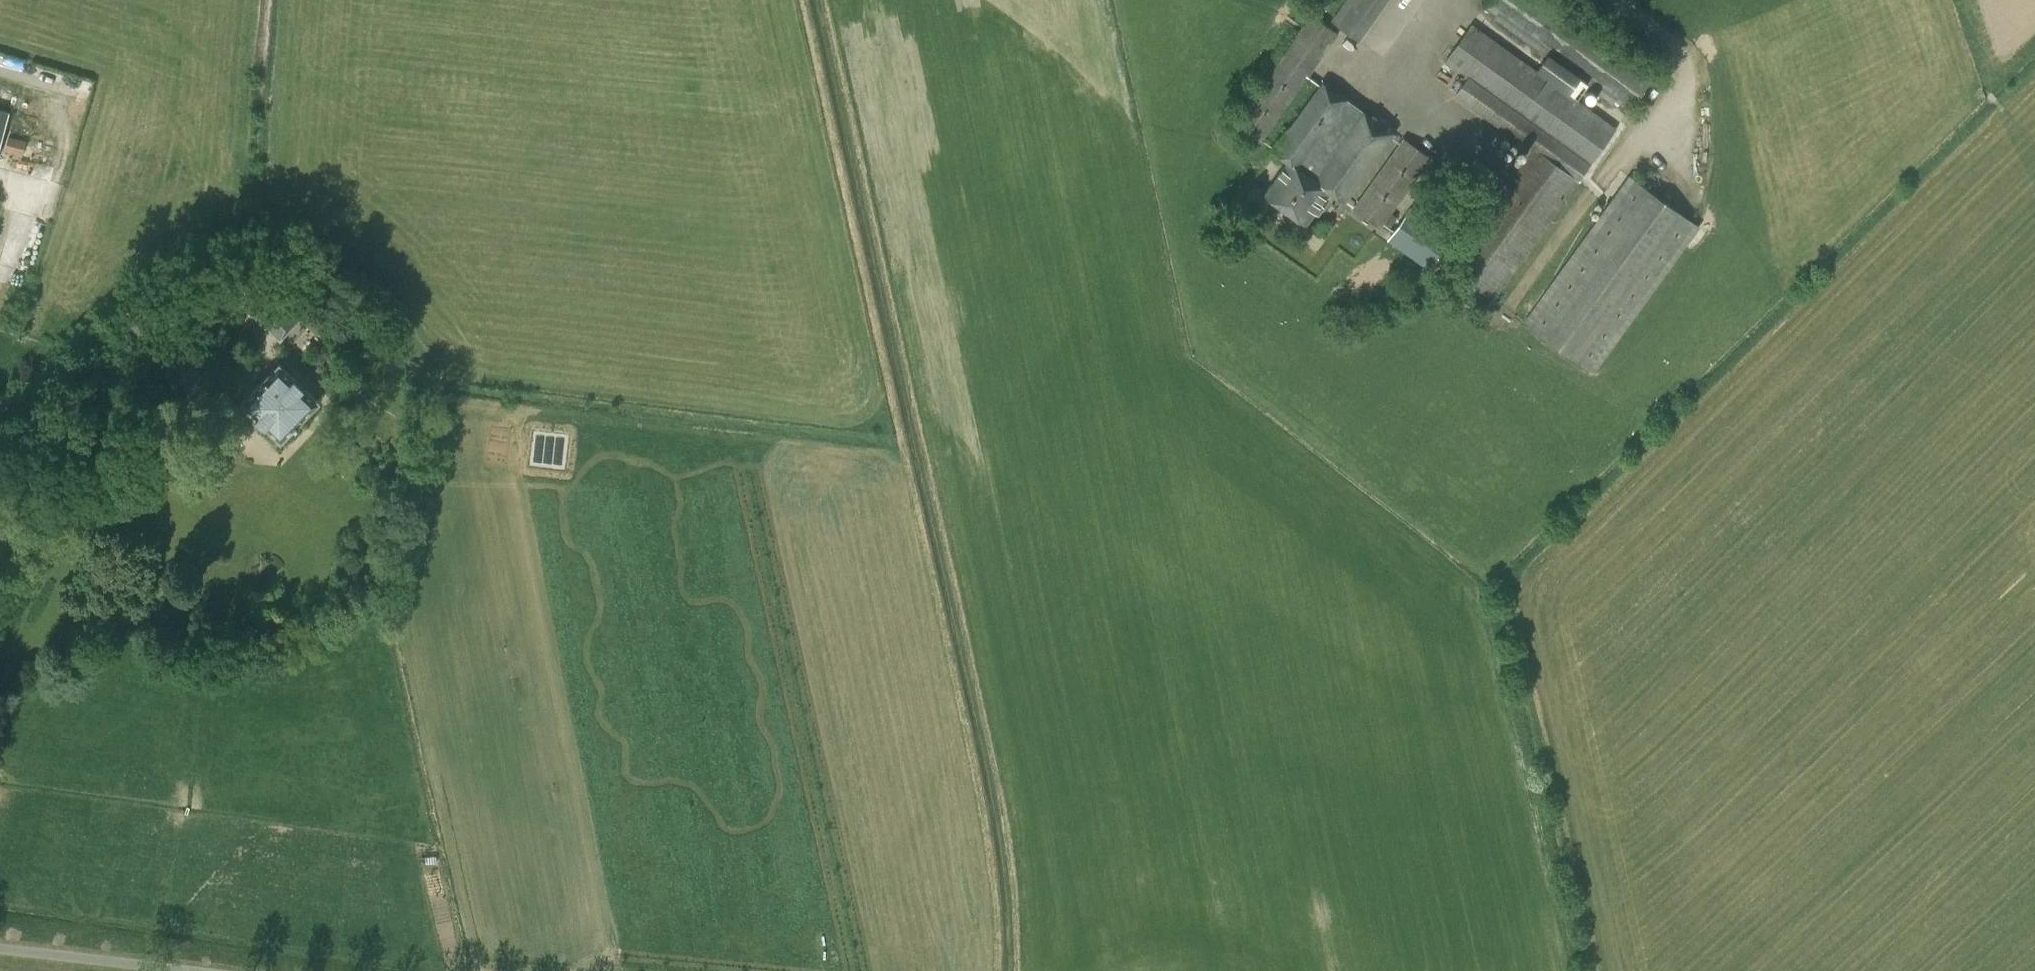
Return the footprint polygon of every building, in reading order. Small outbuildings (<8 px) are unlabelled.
[(1332,21),(1358,39),(1386,0),(1347,0),(1332,21)] [(1545,0),(1488,0),(1484,6),(1629,110),(1652,77),(1545,0)] [(1466,78),(1454,95),(1529,149),(1444,264),(1494,300),(1579,182),(1578,180),(1616,127),(1471,23),(1443,62),(1466,78)] [(1323,79),(1270,152),(1285,163),(1263,194),(1306,224),(1328,193),(1344,204),(1394,132),(1323,79)] [(9,111),(0,109),(0,143),(9,111)] [(5,150),(23,154),(26,140),(9,136),(5,150)] [(1380,228),(1430,157),(1403,137),(1352,208),(1380,228)] [(1525,324),(1595,373),(1698,227),(1628,178),(1525,324)] [(1429,269),(1452,236),(1410,208),(1386,239),(1429,269)] [(252,311),(280,339),(299,319),(270,291),(252,311)] [(318,402),(279,363),(242,401),(281,439),(318,402)]
